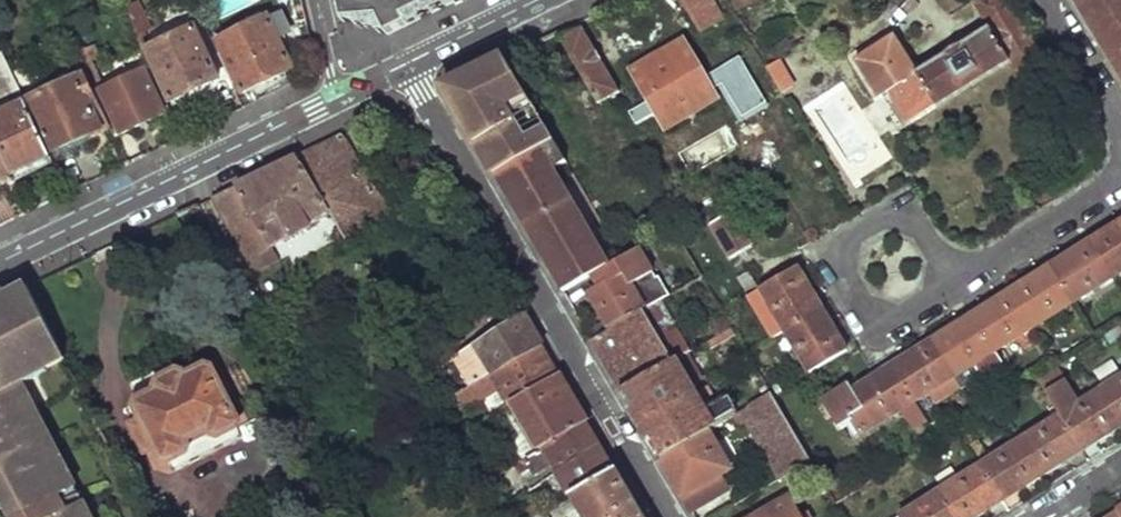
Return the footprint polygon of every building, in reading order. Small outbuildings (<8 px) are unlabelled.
[(340,22),(388,33),(457,0),(335,0),(340,22)] [(712,0),(685,0),(702,27),(722,17),(712,0)] [(858,56),(882,93),(890,89),(909,120),(1010,60),(1023,80),(1047,67),(1007,0),(976,0),(975,1),(990,27),(922,68),(899,32),(858,56)] [(1120,84),(1120,0),(1071,0),(1120,84)] [(275,10),(218,38),(242,92),(291,69),(270,22),(280,17),(275,10)] [(63,30),(82,69),(97,61),(80,22),(63,30)] [(233,84),(226,71),(217,75),(193,26),(148,49),(173,99),(216,79),(222,90),(233,84)] [(580,31),(560,41),(595,104),(615,94),(580,31)] [(681,40),(631,69),(662,126),(713,98),(681,40)] [(51,161),(0,55),(0,110),(1,112),(0,113),(0,158),(10,179),(51,161)] [(524,138),(544,126),(504,57),(447,85),(445,91),(495,176),(534,153),(524,138)] [(126,164),(141,157),(129,129),(165,112),(145,70),(101,90),(120,133),(113,136),(126,164)] [(108,126),(84,75),(29,102),(53,153),(108,126)] [(402,105),(392,110),(397,122),(408,115),(402,105)] [(544,126),(524,138),(534,153),(554,143),(544,126)] [(322,201),(367,175),(344,133),(296,156),(322,201)] [(553,171),(566,164),(554,143),(534,153),(495,176),(508,198),(513,195),(520,207),(515,210),(564,293),(596,274),(609,267),(553,171)] [(236,185),(213,196),(247,258),(329,213),(322,201),(296,156),(236,185)] [(0,158),(0,188),(12,182),(10,179),(0,158)] [(347,241),(407,204),(397,189),(381,199),(367,175),(322,201),(329,213),(347,241)] [(513,195),(508,198),(515,210),(520,207),(513,195)] [(706,227),(727,262),(747,250),(726,215),(706,227)] [(1112,227),(1115,232),(1120,228),(1120,222),(1112,227)] [(1111,277),(1120,270),(1120,228),(1115,232),(1112,227),(1089,242),(1111,277)] [(614,330),(653,306),(663,300),(669,296),(660,282),(641,293),(630,272),(680,243),(672,229),(609,267),(596,274),(603,287),(593,294),(614,330)] [(1051,273),(1069,303),(1111,277),(1089,242),(1064,257),(1067,263),(1051,273)] [(1064,257),(1048,268),(1051,273),(1067,263),(1064,257)] [(1048,268),(1031,278),(1034,283),(1051,273),(1048,268)] [(1009,292),(1031,327),(1069,303),(1051,273),(1034,283),(1031,278),(1009,292)] [(795,275),(759,298),(783,336),(815,316),(805,300),(810,297),(795,275)] [(30,293),(26,287),(0,300),(0,328),(17,319),(9,304),(30,293)] [(973,322),(991,352),(1031,327),(1009,292),(987,307),(990,312),(973,322)] [(65,360),(30,293),(9,304),(17,319),(0,328),(0,487),(15,516),(22,516),(24,516),(26,516),(39,511),(38,508),(54,500),(58,498),(68,493),(68,472),(50,438),(48,439),(42,442),(37,431),(42,428),(25,395),(17,398),(12,387),(19,383),(65,360)] [(820,313),(810,297),(805,300),(815,316),(820,313)] [(680,330),(663,300),(653,306),(661,319),(651,325),(661,341),(680,330)] [(651,325),(661,319),(653,306),(614,330),(593,342),(623,394),(673,364),(694,352),(680,330),(661,341),(651,325)] [(987,307),(970,317),(973,322),(990,312),(987,307)] [(826,333),(830,330),(820,313),(815,316),(826,333)] [(525,315),(455,357),(470,385),(543,345),(525,315)] [(845,353),(830,330),(826,333),(815,316),(783,336),(808,377),(845,353)] [(970,317),(954,328),(957,332),(973,322),(970,317)] [(930,343),(952,377),(972,364),(980,377),(999,365),(991,352),(973,322),(957,332),(954,328),(930,343)] [(1120,337),(1120,327),(1112,332),(1117,340),(1120,337)] [(714,339),(718,348),(736,338),(731,329),(714,339)] [(1112,332),(1101,340),(1106,346),(1117,340),(1112,332)] [(894,371),(913,401),(928,392),(935,403),(959,388),(952,377),(930,343),(908,356),(910,361),(894,371)] [(470,385),(457,392),(465,405),(484,395),(492,412),(511,401),(560,373),(543,345),(470,385)] [(891,366),(894,371),(910,361),(908,356),(891,366)] [(131,410),(135,418),(124,424),(138,449),(149,443),(156,456),(166,460),(172,462),(186,454),(188,443),(203,435),(215,439),(236,428),(240,413),(215,365),(204,361),(187,371),(176,367),(156,377),(152,388),(137,396),(131,410)] [(715,430),(738,416),(732,407),(730,403),(704,418),(673,364),(623,394),(661,460),(708,435),(715,430)] [(891,366),(874,377),(877,382),(894,371),(891,366)] [(852,428),(857,436),(897,411),(907,429),(924,419),(913,401),(894,371),(877,382),(874,377),(852,391),(848,385),(821,402),(840,433),(852,428)] [(560,373),(511,401),(540,450),(589,422),(560,373)] [(1044,376),(1032,383),(1036,391),(1048,383),(1044,376)] [(1118,431),(1120,429),(1120,376),(1096,393),(1118,431)] [(749,397),(732,407),(738,416),(772,399),(762,381),(746,390),(749,397)] [(25,395),(19,383),(12,387),(17,398),(25,395)] [(1054,419),(1075,451),(1092,441),(1095,445),(1118,431),(1096,393),(1054,419)] [(772,399),(738,416),(745,427),(758,421),(792,477),(811,464),(772,399)] [(1014,445),(1037,481),(1061,466),(1058,461),(1075,451),(1054,419),(1014,445)] [(758,421),(745,427),(780,484),(792,477),(758,421)] [(540,450),(488,478),(495,489),(505,482),(507,490),(523,481),(521,476),(531,470),(535,478),(555,466),(559,472),(603,447),(589,422),(540,450)] [(48,439),(42,428),(37,431),(42,442),(48,439)] [(172,462),(166,460),(173,471),(241,435),(236,428),(215,439),(203,435),(188,443),(186,454),(172,462)] [(661,460),(692,512),(730,490),(722,475),(727,473),(736,467),(715,430),(708,435),(661,460)] [(1092,441),(1075,451),(1078,456),(1095,445),(1092,441)] [(975,470),(995,502),(1011,492),(1014,496),(1037,481),(1014,445),(975,470)] [(603,447),(559,472),(574,497),(618,472),(603,447)] [(1058,461),(1061,466),(1078,456),(1075,451),(1058,461)] [(952,516),(982,516),(979,513),(995,502),(975,470),(937,493),(952,516)] [(58,498),(65,512),(76,507),(89,516),(91,516),(68,472),(68,493),(58,498)] [(574,497),(586,516),(644,516),(618,472),(574,497)] [(727,473),(722,475),(730,490),(736,487),(727,473)] [(995,502),(998,507),(1014,496),(1011,492),(995,502)] [(937,493),(899,516),(952,516),(937,493)] [(761,516),(812,516),(806,508),(798,511),(791,499),(761,516)] [(61,515),(54,500),(38,508),(39,511),(26,516),(57,516),(61,515)] [(982,516),(983,516),(998,507),(995,502),(979,513),(982,516)] [(542,516),(536,506),(515,516),(540,516),(542,516)] [(76,507),(65,512),(61,515),(57,516),(89,516),(76,507)]
